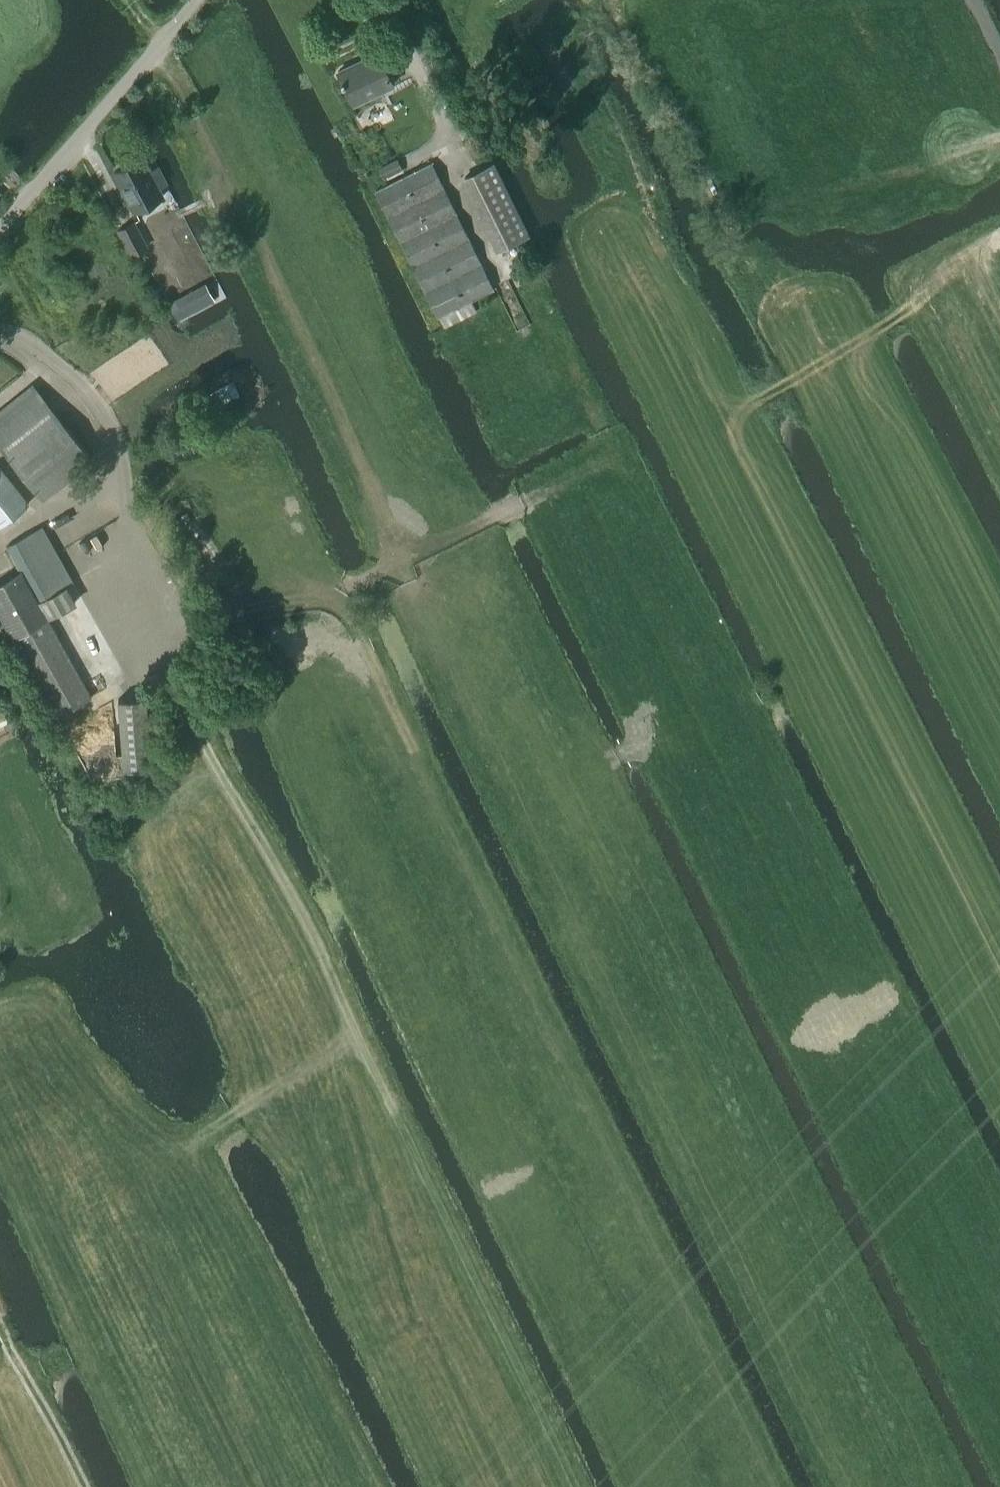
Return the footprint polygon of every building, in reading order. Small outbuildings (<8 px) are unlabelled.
[(336,71),(353,106),(393,86),(377,52),(336,71)] [(157,188),(165,184),(165,183),(157,167),(148,172),(141,158),(114,172),(134,211),(162,197),(157,188)] [(383,166),(378,168),(385,181),(403,172),(397,159),(383,166)] [(387,185),(375,191),(437,318),(439,317),(472,301),(494,290),(432,163),(405,176),(387,185)] [(531,235),(496,165),(460,182),(495,252),(531,235)] [(133,222),(117,230),(131,255),(146,247),(133,222)] [(170,304),(169,304),(177,319),(182,316),(213,300),(205,285),(170,304)] [(210,410),(239,394),(231,381),(204,396),(210,410)] [(36,389),(0,417),(0,447),(38,495),(88,455),(36,389)] [(29,502),(0,466),(0,525),(29,502)] [(18,572),(0,582),(0,618),(55,717),(92,697),(48,618),(76,603),(67,586),(73,582),(42,526),(5,546),(18,572)]
